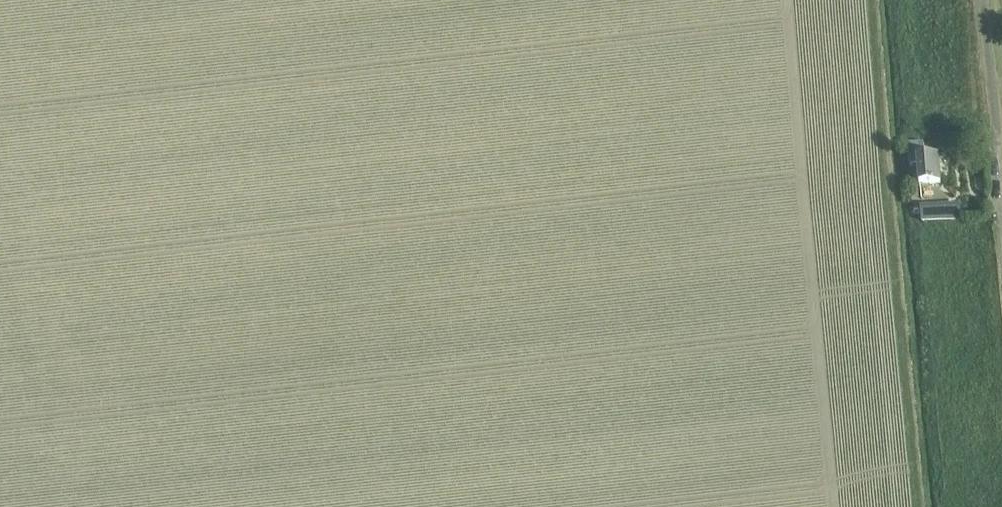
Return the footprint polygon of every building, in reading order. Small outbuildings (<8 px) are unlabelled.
[(923,145),(907,146),(909,167),(916,167),(918,186),(939,184),(936,154),(924,155),(923,145)] [(932,193),(931,205),(952,206),(952,195),(932,193)] [(921,210),(921,212),(922,222),(960,219),(960,218),(959,206),(921,210)]
